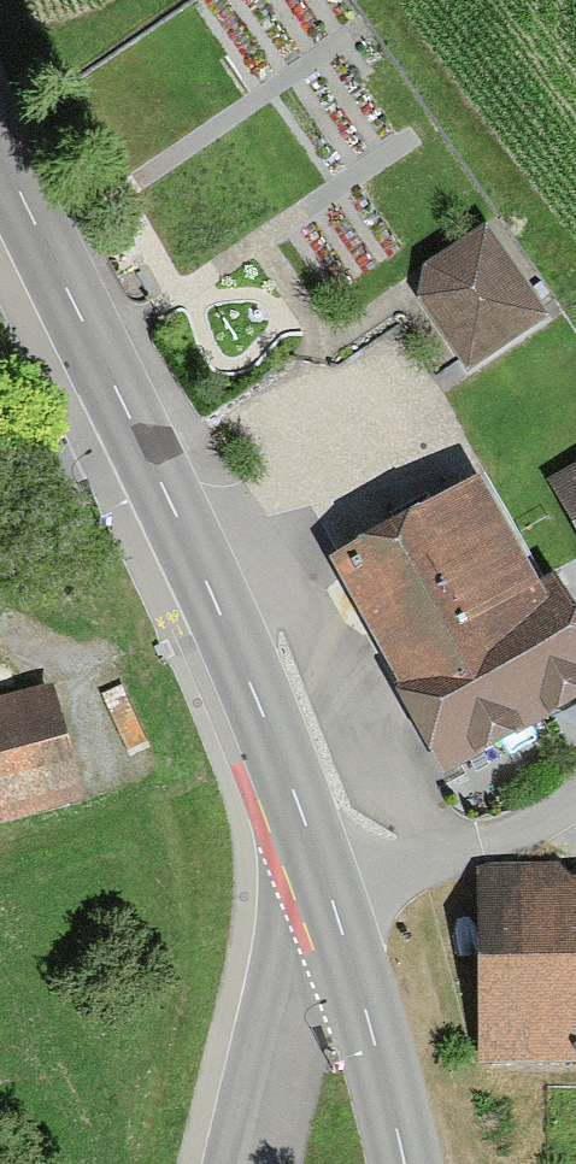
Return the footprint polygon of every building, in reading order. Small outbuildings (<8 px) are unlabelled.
[(410,273),(471,371),(556,319),(496,220),(410,273)] [(550,476),(575,518),(575,460),(550,476)] [(575,684),(575,663),(461,485),(334,567),(459,760),(575,684)] [(66,791),(19,691),(0,700),(0,822),(66,791)] [(471,873),(476,1062),(575,1059),(575,922),(553,923),(552,870),(471,873)]
